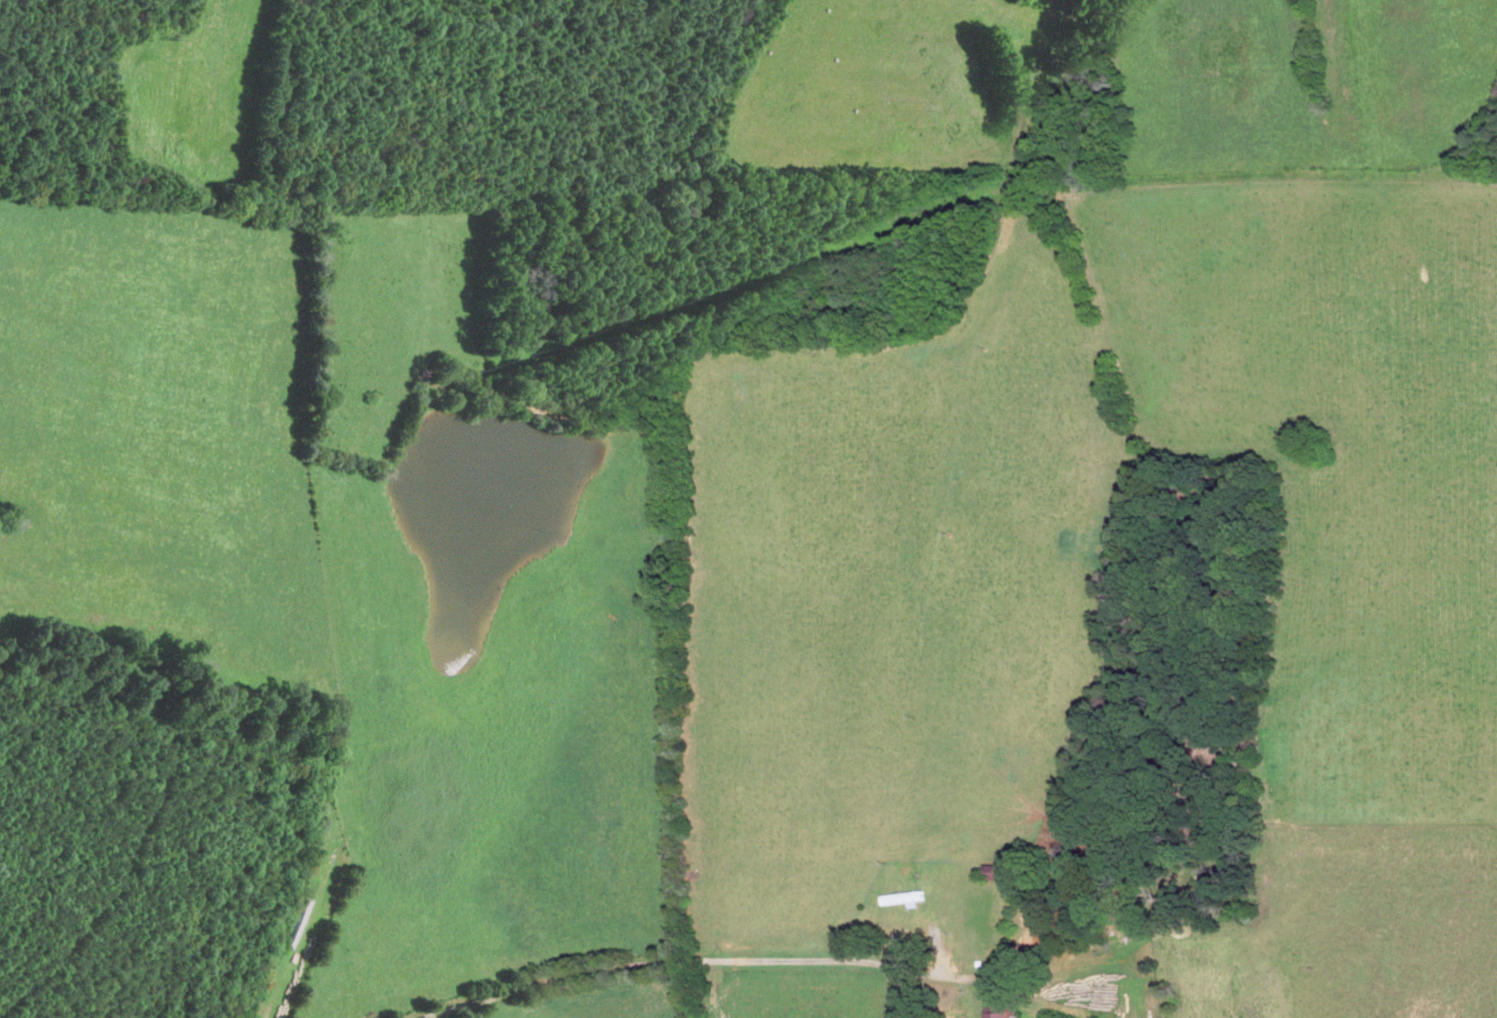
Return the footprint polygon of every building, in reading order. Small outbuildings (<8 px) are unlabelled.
[(1011,879),(1011,865),(992,865),(992,878),(1011,879)] [(884,903),(911,901),(911,906),(919,906),(918,900),(928,899),(927,890),(883,894),(884,903)]
